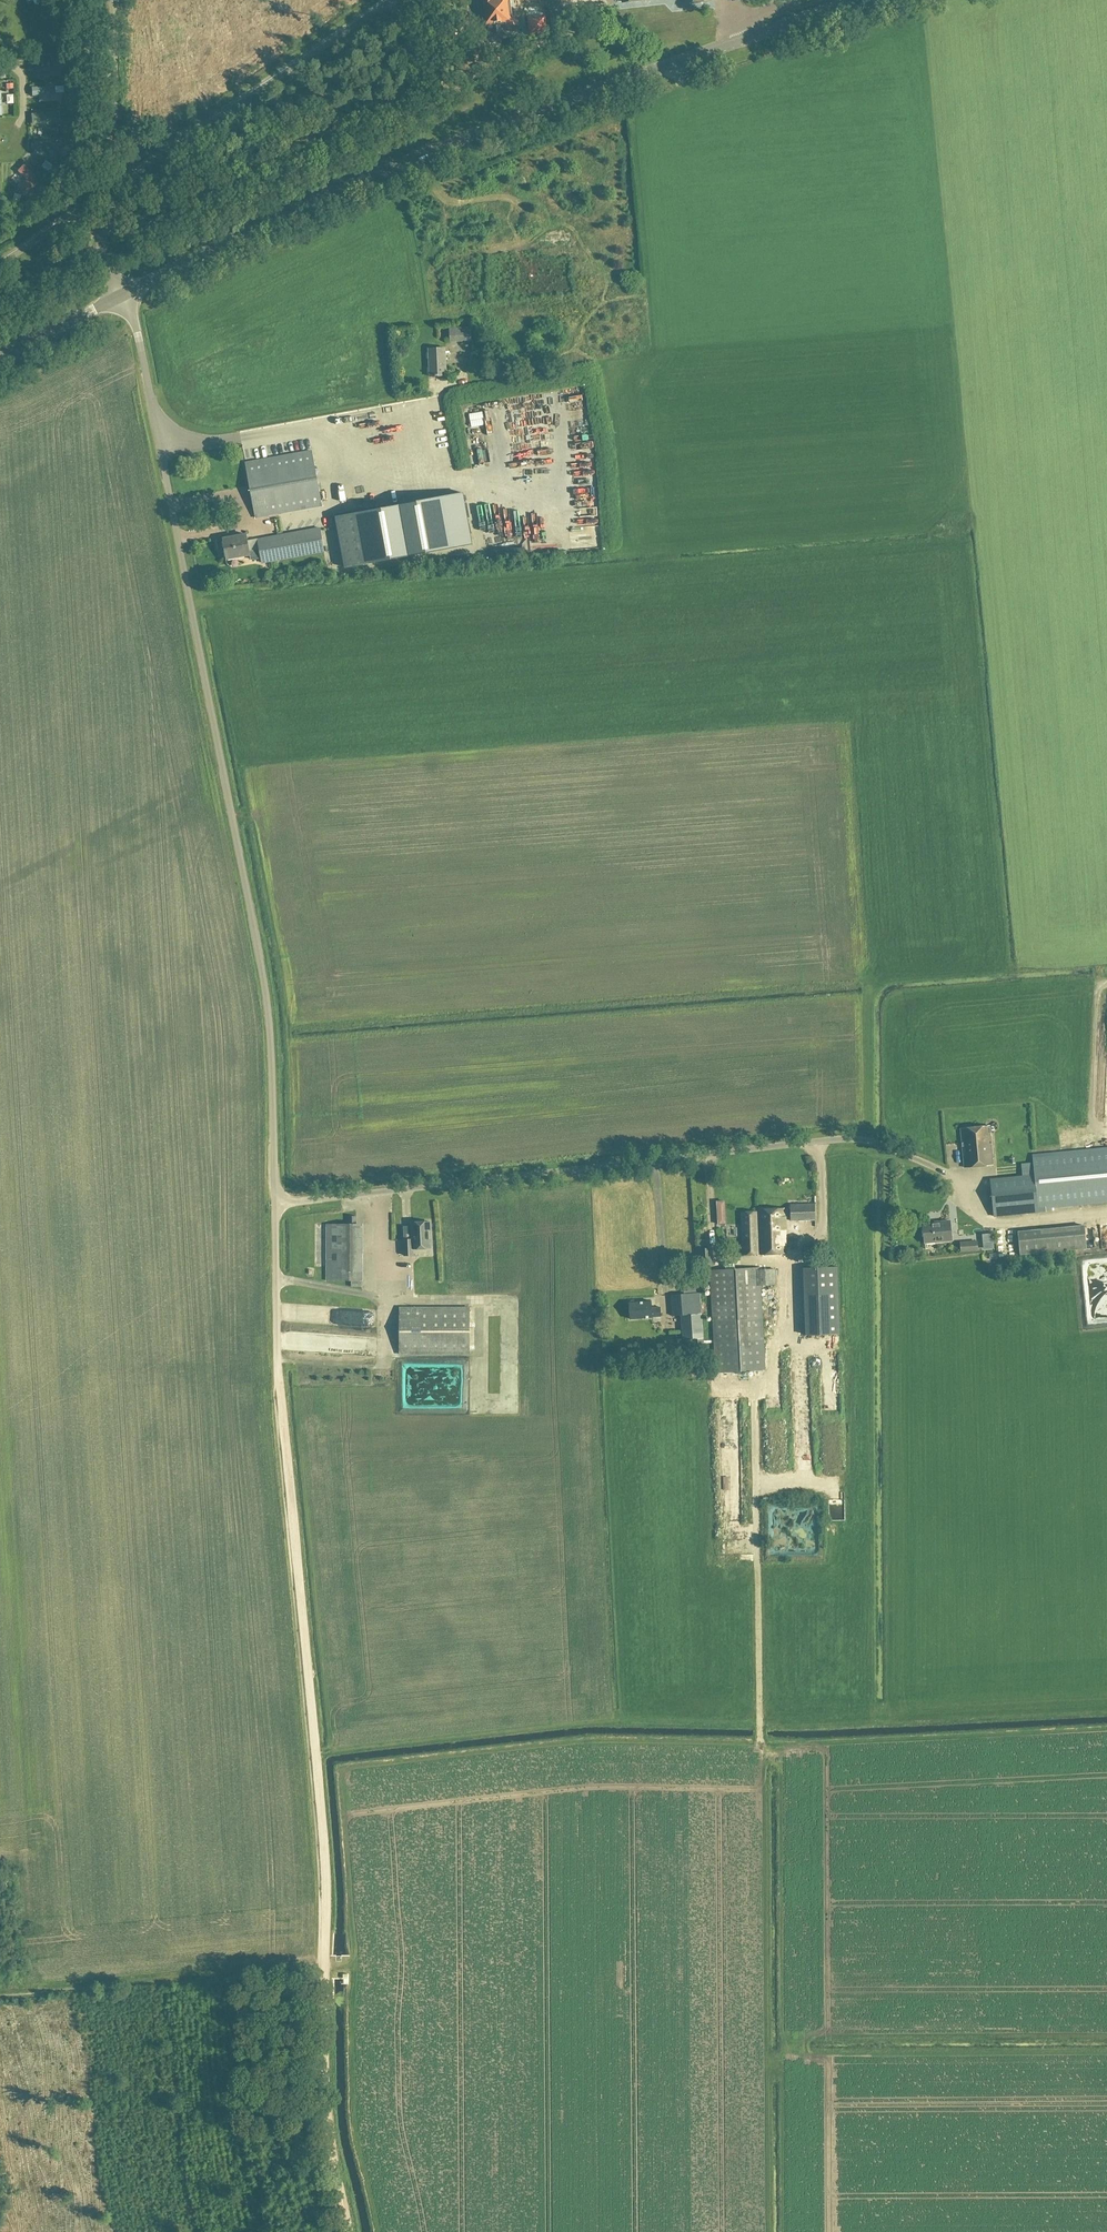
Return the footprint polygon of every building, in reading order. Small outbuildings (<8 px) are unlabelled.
[(36,8),(44,6),(42,0),(33,0),(36,8)] [(482,29),(513,24),(510,0),(480,0),(482,29)] [(413,21),(420,20),(419,11),(412,12),(413,21)] [(529,35),(547,33),(546,15),(527,17),(529,35)] [(45,32),(56,32),(55,20),(44,21),(45,32)] [(54,70),(54,61),(31,61),(31,71),(54,70)] [(55,98),(55,88),(32,89),(32,98),(55,98)] [(56,123),(55,114),(32,117),(32,126),(56,123)] [(55,152),(54,143),(31,144),(31,153),(55,152)] [(27,180),(19,188),(26,194),(40,179),(24,164),(18,170),(27,180)] [(450,327),(450,337),(472,337),(472,328),(450,327)] [(446,372),(447,343),(429,342),(429,372),(446,372)] [(246,463),(256,518),(322,506),(312,451),(246,463)] [(548,459),(536,463),(539,469),(550,465),(548,459)] [(335,518),(345,568),(472,545),(463,493),(386,507),(386,509),(335,518)] [(538,504),(499,506),(500,520),(513,519),(513,522),(517,522),(518,531),(524,531),(523,519),(539,518),(538,504)] [(258,540),(259,549),(262,563),(324,552),(320,529),(258,540)] [(246,535),(223,539),(225,550),(223,551),(224,557),(226,557),(227,559),(250,555),(249,551),(259,549),(258,540),(258,539),(247,541),(246,535)] [(961,1129),(962,1141),(964,1168),(993,1165),(989,1126),(961,1129)] [(993,1217),(1038,1212),(1038,1210),(1106,1203),(1106,1147),(1032,1154),(1033,1163),(1021,1165),(1022,1176),(990,1180),(993,1217)] [(790,1221),(815,1220),(815,1204),(789,1204),(790,1221)] [(757,1212),(760,1256),(786,1255),(784,1209),(757,1210),(757,1212)] [(939,1223),(923,1225),(924,1243),(951,1241),(950,1221),(939,1222),(939,1223)] [(412,1240),(404,1240),(404,1256),(413,1256),(413,1249),(431,1248),(429,1222),(411,1223),(412,1240)] [(1084,1225),(1017,1231),(1019,1256),(1086,1249),(1084,1225)] [(977,1241),(970,1242),(960,1242),(961,1253),(971,1252),(978,1252),(977,1241)] [(348,1244),(351,1257),(361,1255),(357,1242),(348,1244)] [(712,1249),(699,1249),(700,1267),(713,1266),(712,1249)] [(804,1268),(805,1280),(838,1279),(838,1267),(804,1268)] [(775,1269),(759,1270),(759,1268),(710,1271),(716,1372),(765,1370),(760,1286),(776,1285),(775,1269)] [(683,1316),(701,1315),(700,1293),(682,1294),(670,1295),(671,1317),(683,1316)] [(631,1303),(629,1303),(630,1319),(652,1318),(652,1317),(661,1317),(660,1308),(651,1308),(651,1302),(637,1303),(636,1301),(631,1301),(631,1303)] [(327,1305),(327,1313),(339,1312),(338,1304),(327,1305)] [(469,1308),(400,1308),(400,1355),(469,1355),(469,1308)] [(703,1338),(702,1324),(683,1325),(684,1339),(703,1338)] [(774,1468),(775,1477),(791,1475),(790,1466),(774,1468)] [(837,1479),(822,1480),(823,1490),(838,1489),(837,1479)]
